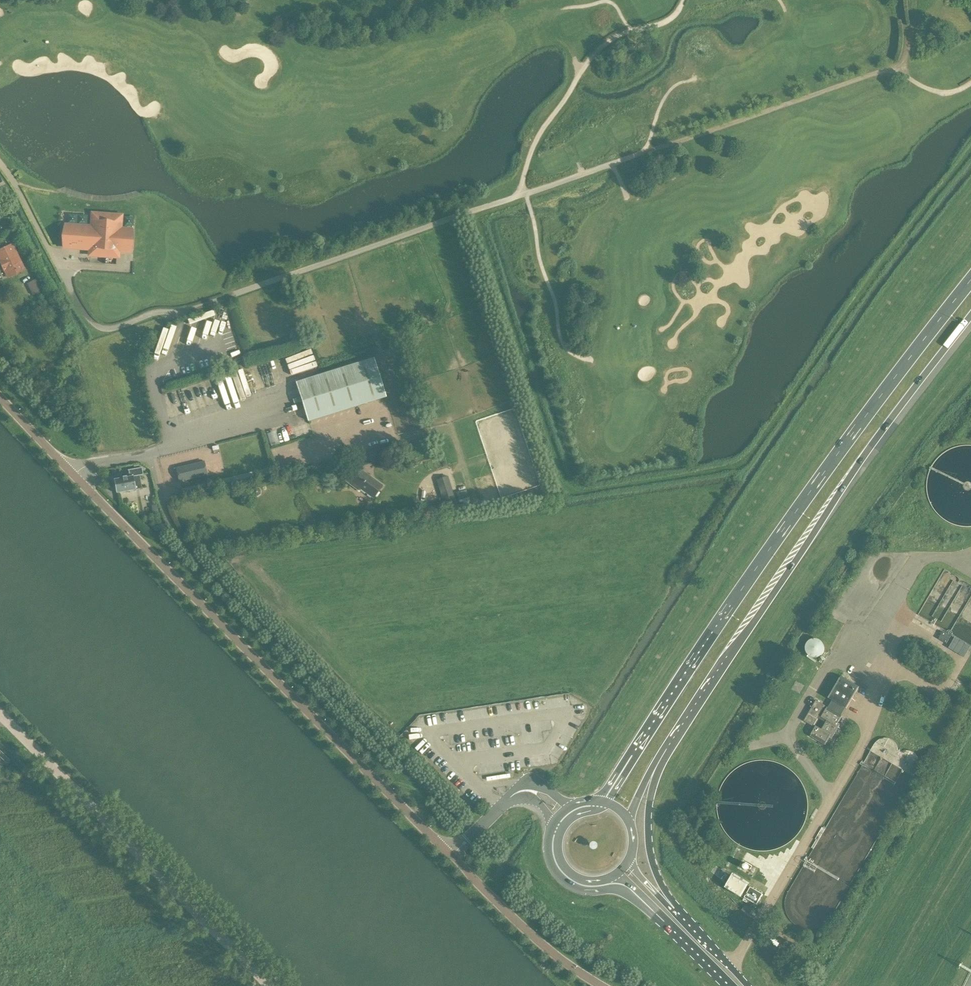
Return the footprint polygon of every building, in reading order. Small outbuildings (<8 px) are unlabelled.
[(92,249),(92,255),(118,256),(118,250),(132,251),(133,231),(120,230),(121,217),(94,215),(93,228),(65,226),(63,247),(92,249)] [(25,269),(13,243),(2,248),(6,257),(2,259),(7,270),(9,269),(12,275),(25,269)] [(27,284),(33,296),(44,291),(38,279),(27,284)] [(309,421),(386,397),(374,358),(297,382),(309,421)] [(272,446),(281,443),(276,430),(268,433),(272,446)] [(371,462),(385,459),(383,448),(368,452),(371,462)] [(204,462),(177,467),(180,481),(187,479),(207,475),(204,462)] [(383,487),(376,481),(356,467),(346,481),(359,490),(360,489),(374,499),(383,487)] [(128,470),(130,478),(115,480),(117,493),(142,489),(140,476),(143,475),(142,468),(128,470)] [(448,476),(444,478),(436,480),(443,501),(428,506),(432,518),(459,511),(448,476)] [(461,501),(469,498),(466,489),(458,492),(461,501)] [(413,509),(421,515),(425,511),(417,504),(413,509)] [(945,570),(918,615),(970,645),(970,585),(945,570)] [(947,644),(951,636),(943,632),(939,639),(947,644)] [(955,638),(949,648),(964,657),(970,647),(955,638)] [(811,656),(813,658),(816,659),(818,659),(821,658),(823,656),(825,653),(826,650),(825,647),(824,645),(822,642),(819,641),(816,641),(813,642),(810,643),(809,646),(808,649),(808,651),(809,654),(811,656)] [(832,690),(837,677),(832,675),(827,688),(832,690)] [(824,714),(822,713),(826,706),(817,701),(805,721),(814,726),(818,718),(826,723),(822,729),(816,726),(810,736),(826,745),(830,738),(832,739),(841,725),(838,723),(843,716),(842,715),(846,709),(847,709),(860,687),(841,676),(829,698),(833,701),(829,708),(828,707),(824,714)] [(10,759),(0,749),(0,768),(10,759)] [(734,877),(728,888),(740,896),(747,884),(734,877)] [(751,887),(745,898),(757,905),(763,894),(751,887)] [(743,910),(743,911),(750,915),(751,915),(753,911),(745,906),(743,910)]
